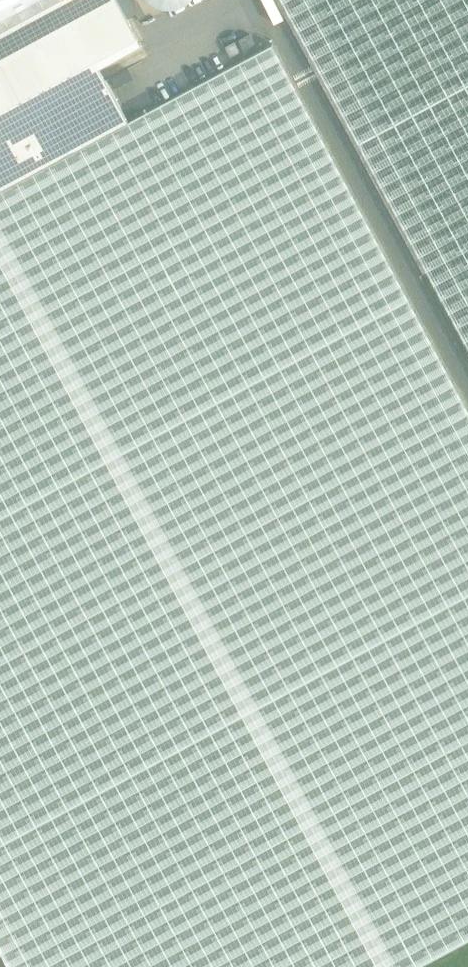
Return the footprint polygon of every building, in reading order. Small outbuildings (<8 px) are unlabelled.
[(8,966),(415,966),(467,939),(467,410),(367,221),(273,44),(129,121),(99,66),(142,43),(119,0),(0,0),(0,952),(8,966)] [(358,143),(467,347),(467,0),(281,0),(358,143)] [(255,43),(250,34),(239,40),(244,49),(255,43)] [(240,51),(235,42),(226,47),(231,56),(240,51)]
